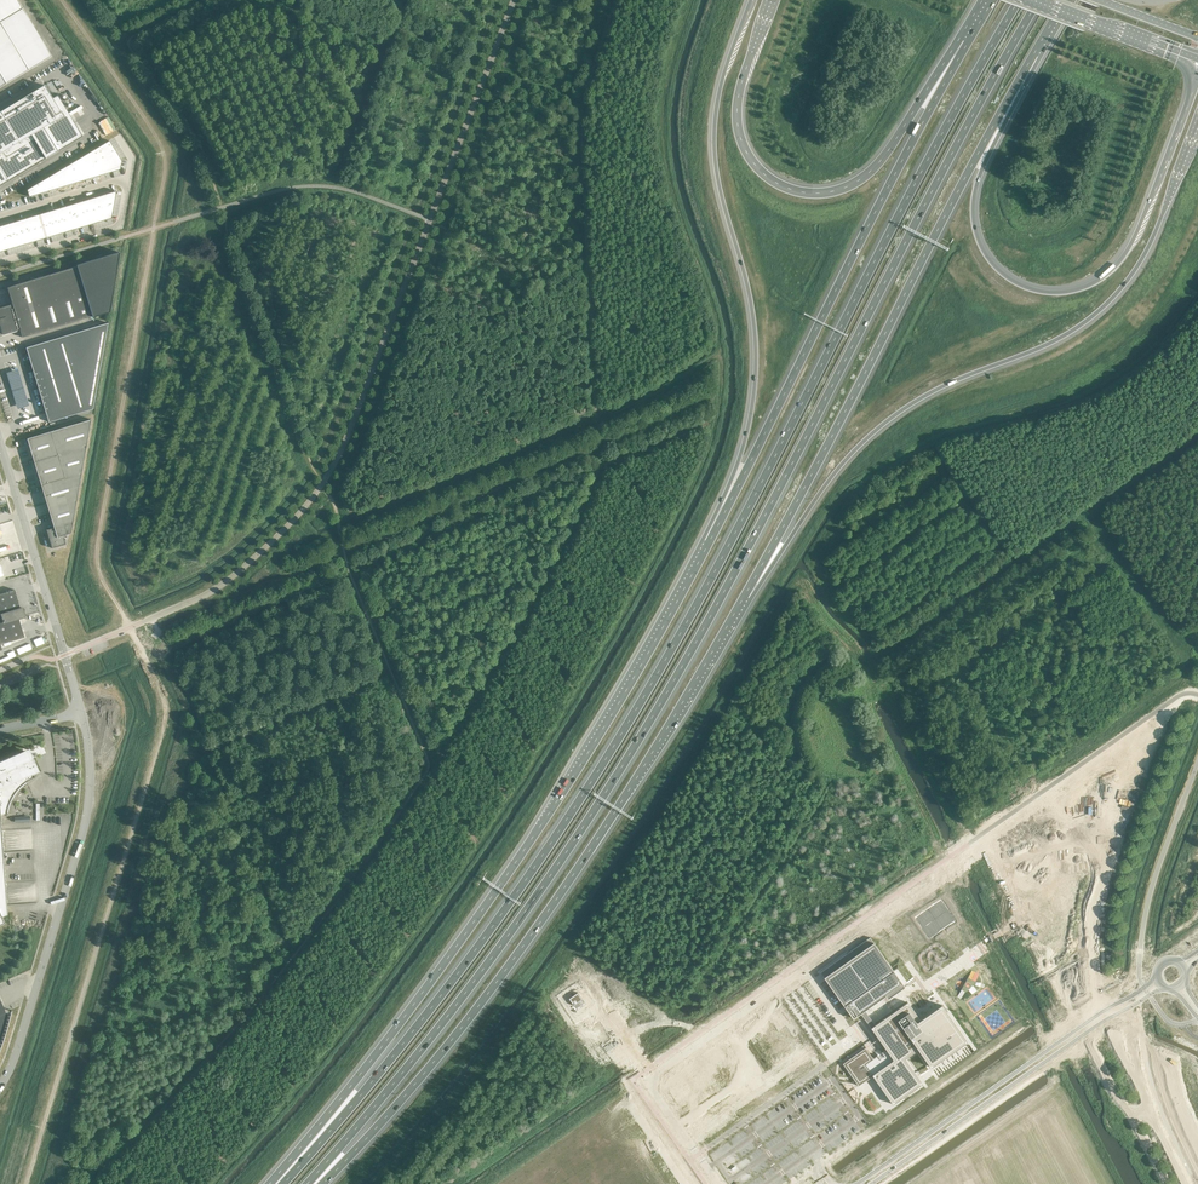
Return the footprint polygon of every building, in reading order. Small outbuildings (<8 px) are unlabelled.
[(51,56),(17,0),(0,0),(0,87),(51,56)] [(0,112),(0,186),(81,137),(80,137),(64,110),(66,109),(57,95),(52,98),(44,85),(21,99),(21,100),(19,101),(19,100),(0,112)] [(109,140),(93,150),(100,175),(120,169),(121,161),(109,140)] [(93,150),(83,156),(89,179),(100,175),(93,150)] [(83,156),(73,162),(79,182),(89,179),(83,156)] [(73,162),(67,166),(72,184),(79,182),(73,162)] [(67,166),(61,169),(66,186),(72,184),(67,166)] [(61,169),(56,172),(60,187),(66,186),(61,169)] [(56,172),(50,176),(54,189),(60,187),(56,172)] [(50,176),(45,179),(48,191),(54,189),(50,176)] [(45,179),(39,183),(42,193),(48,191),(45,179)] [(39,183),(27,190),(29,197),(42,193),(39,183)] [(116,191),(105,194),(108,206),(114,205),(116,191)] [(105,194),(99,196),(102,208),(108,206),(105,194)] [(99,196),(93,198),(96,210),(102,208),(99,196)] [(93,198),(87,200),(90,212),(96,210),(93,198)] [(87,200),(81,202),(84,213),(90,212),(87,200)] [(81,202),(75,203),(78,215),(84,213),(81,202)] [(75,203),(69,205),(72,217),(78,215),(75,203)] [(69,205),(63,207),(66,219),(72,217),(69,205)] [(108,206),(102,208),(106,220),(111,218),(114,205),(108,206)] [(63,207),(57,209),(60,221),(66,219),(63,207)] [(102,208),(96,210),(100,222),(106,220),(102,208)] [(57,209),(51,211),(54,223),(60,221),(57,209)] [(96,210),(90,212),(94,223),(100,222),(96,210)] [(51,211),(44,213),(48,224),(54,223),(51,211)] [(90,212),(84,213),(88,225),(94,223),(90,212)] [(44,213),(38,214),(42,226),(48,224),(44,213)] [(84,213),(78,215),(82,227),(88,225),(84,213)] [(38,214),(32,216),(36,228),(42,226),(38,214)] [(78,215),(72,217),(76,229),(82,227),(78,215)] [(32,216),(26,218),(30,230),(36,228),(32,216)] [(72,217),(66,219),(70,231),(76,229),(72,217)] [(26,218),(20,220),(24,232),(30,230),(26,218)] [(66,219),(60,221),(64,233),(70,231),(66,219)] [(20,220),(14,222),(18,234),(24,232),(20,220)] [(60,221),(54,223),(58,234),(64,233),(60,221)] [(14,222),(8,223),(12,235),(18,234),(14,222)] [(8,223),(2,225),(6,237),(12,235),(8,223)] [(54,223),(48,224),(52,236),(58,234),(54,223)] [(48,224),(42,226),(46,238),(52,236),(48,224)] [(42,226),(36,228),(40,240),(46,238),(42,226)] [(36,228),(30,230),(34,242),(40,240),(36,228)] [(30,230),(24,232),(28,244),(34,242),(30,230)] [(24,232),(18,234),(22,245),(28,244),(24,232)] [(18,234),(12,235),(15,247),(22,245),(18,234)] [(12,235),(6,237),(9,249),(15,247),(12,235)] [(0,239),(3,251),(9,249),(6,237),(0,239)] [(77,266),(13,285),(13,284),(6,287),(10,303),(11,302),(12,304),(0,307),(0,321),(1,323),(0,323),(0,325),(3,335),(20,330),(22,337),(92,316),(92,317),(109,312),(119,252),(77,265),(77,266)] [(26,347),(48,422),(92,408),(107,323),(26,347)] [(90,419),(51,431),(61,463),(69,490),(45,497),(46,503),(52,501),(56,512),(50,514),(54,528),(47,530),(52,548),(53,548),(66,544),(63,535),(70,533),(90,419)] [(61,463),(51,431),(27,438),(32,456),(31,456),(33,463),(33,462),(34,462),(37,470),(61,463)] [(69,490),(61,463),(37,470),(39,479),(38,480),(38,479),(40,486),(40,485),(41,485),(45,497),(69,490)] [(4,622),(25,616),(22,607),(20,608),(14,589),(0,594),(0,623),(4,622)] [(25,616),(4,622),(0,623),(0,644),(24,637),(19,618),(25,616)] [(32,779),(33,778),(31,775),(39,771),(34,758),(28,761),(23,750),(0,761),(0,924),(4,922),(2,916),(7,914),(0,814),(7,813),(8,808),(8,806),(10,801),(11,800),(13,796),(14,795),(17,791),(18,790),(21,786),(22,785),(26,782),(28,781),(29,780),(32,779)] [(820,972),(853,1019),(886,996),(888,999),(909,984),(897,968),(894,971),(870,937),(820,972)] [(578,992),(569,998),(574,1005),(583,999),(578,992)] [(0,999),(0,1037),(3,1039),(4,1038),(4,1036),(5,1034),(5,1032),(6,1031),(6,1029),(7,1027),(7,1025),(8,1024),(8,1022),(9,1018),(10,1017),(10,1015),(10,1014),(5,1012),(0,999)] [(930,1013),(920,1019),(908,1002),(907,1002),(874,1025),(874,1026),(873,1026),(874,1027),(888,1047),(882,1052),(879,1049),(877,1050),(875,1052),(877,1055),(873,1058),(866,1048),(865,1048),(843,1063),(843,1064),(858,1085),(858,1086),(859,1086),(873,1076),(892,1104),(893,1104),(894,1104),(922,1084),(922,1083),(905,1059),(918,1049),(930,1067),(931,1067),(967,1042),(967,1041),(950,1016),(942,1005),(941,1005),(930,1013)]
